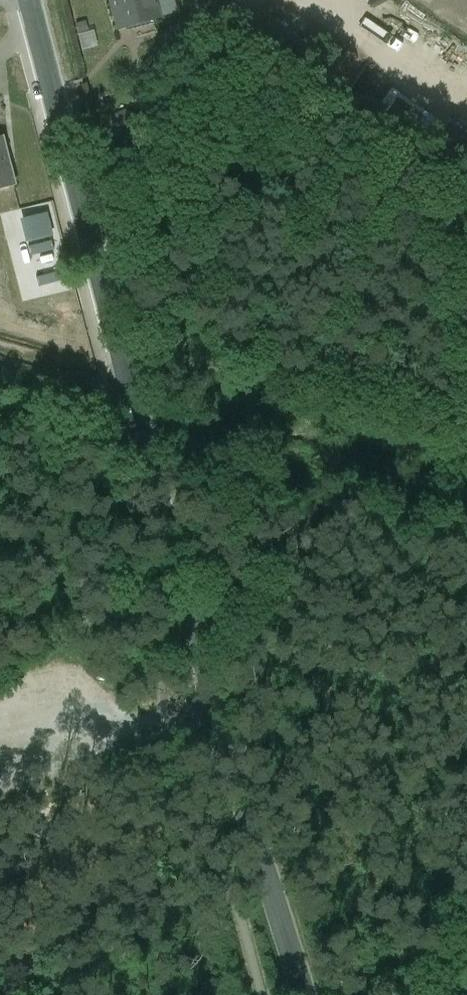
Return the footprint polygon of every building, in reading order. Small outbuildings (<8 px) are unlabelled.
[(110,2),(111,2),(120,30),(158,20),(152,0),(109,0),(110,2)] [(457,119),(466,124),(466,106),(465,105),(457,119)] [(0,138),(0,192),(15,188),(2,137),(0,138)] [(52,211),(25,218),(31,241),(58,234),(52,211)]
